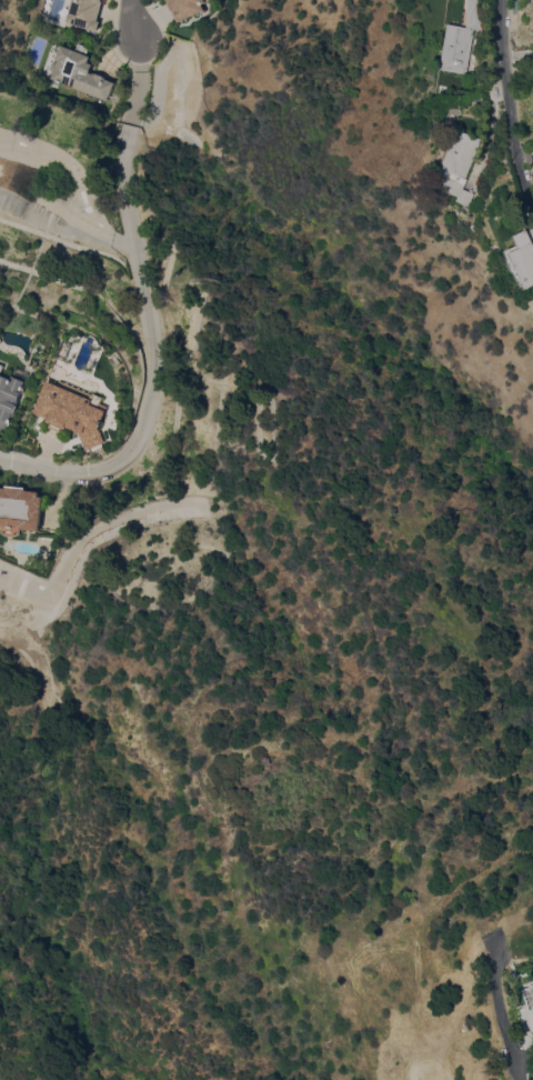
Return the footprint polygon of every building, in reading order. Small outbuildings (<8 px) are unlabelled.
[(66,22),(73,0),(103,0),(102,1),(103,2),(98,21),(100,22),(97,32),(66,22)] [(168,2),(167,0),(211,0),(211,1),(202,4),(204,11),(178,23),(171,10),(171,11),(167,2),(168,2)] [(470,28),(473,0),(486,0),(486,31),(479,30),(470,76),(443,70),(452,24),(470,28)] [(50,79),(53,71),(49,70),(52,62),(57,64),(59,59),(56,58),(61,46),(76,51),(79,43),(88,48),(86,56),(90,57),(88,62),(93,64),(90,73),(93,74),(93,73),(97,74),(97,73),(104,77),(107,78),(105,80),(114,83),(109,98),(109,97),(108,101),(50,79)] [(453,108),(459,109),(465,110),(465,114),(459,131),(446,126),(453,108)] [(469,180),(470,180),(466,190),(477,194),(472,207),(460,202),(462,198),(445,191),(451,177),(442,173),(460,129),(484,140),(469,180)] [(519,236),(532,229),(532,289),(530,290),(525,280),(523,281),(520,273),(517,270),(515,268),(514,262),(513,259),(510,251),(523,246),(519,236)] [(8,431),(0,429),(0,364),(7,366),(3,374),(14,379),(16,377),(22,379),(26,372),(32,374),(19,406),(20,407),(18,413),(16,412),(12,421),(13,421),(11,428),(9,427),(8,431)] [(68,427),(67,429),(62,428),(61,431),(51,427),(52,423),(48,422),(50,419),(36,413),(49,381),(63,387),(66,383),(95,396),(97,393),(105,398),(102,403),(110,407),(101,429),(107,442),(88,450),(80,432),(68,427)] [(2,528),(0,528),(0,488),(6,489),(7,486),(27,488),(26,491),(39,492),(39,497),(43,497),(40,531),(21,529),(21,534),(18,536),(14,537),(9,537),(6,534),(1,532),(2,528)] [(532,1012),(532,984),(524,987),(532,1012)]
